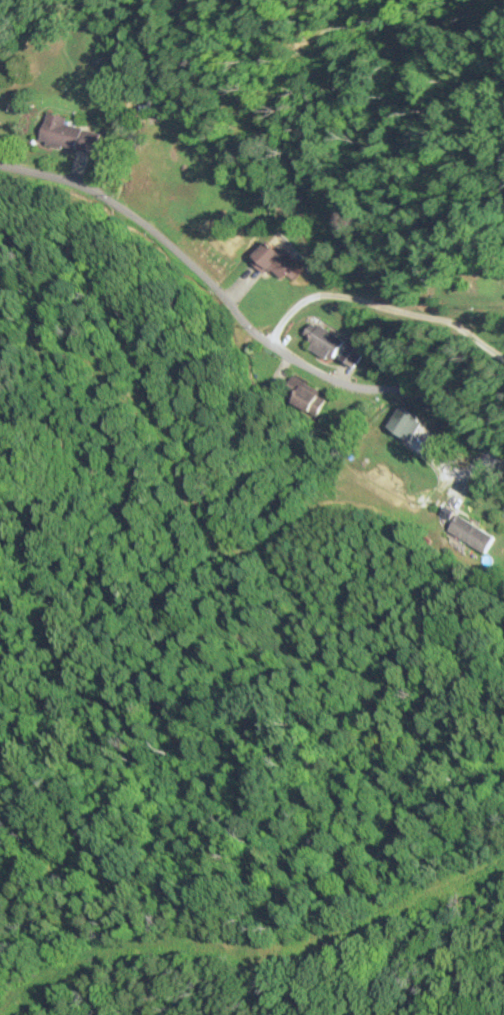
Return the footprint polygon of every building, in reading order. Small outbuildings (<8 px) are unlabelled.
[(96,153),(100,132),(63,125),(65,116),(45,112),(39,142),(96,153)] [(295,262),(268,239),(251,260),(266,273),(271,268),(282,278),(295,262)] [(307,336),(311,337),(308,352),(338,358),(343,334),(308,327),(307,336)] [(367,350),(352,339),(339,358),(355,368),(367,350)] [(319,415),(328,396),(292,378),(283,397),(319,415)] [(442,478),(454,467),(429,440),(417,452),(442,478)] [(447,531),(482,557),(495,539),(460,514),(447,531)]
